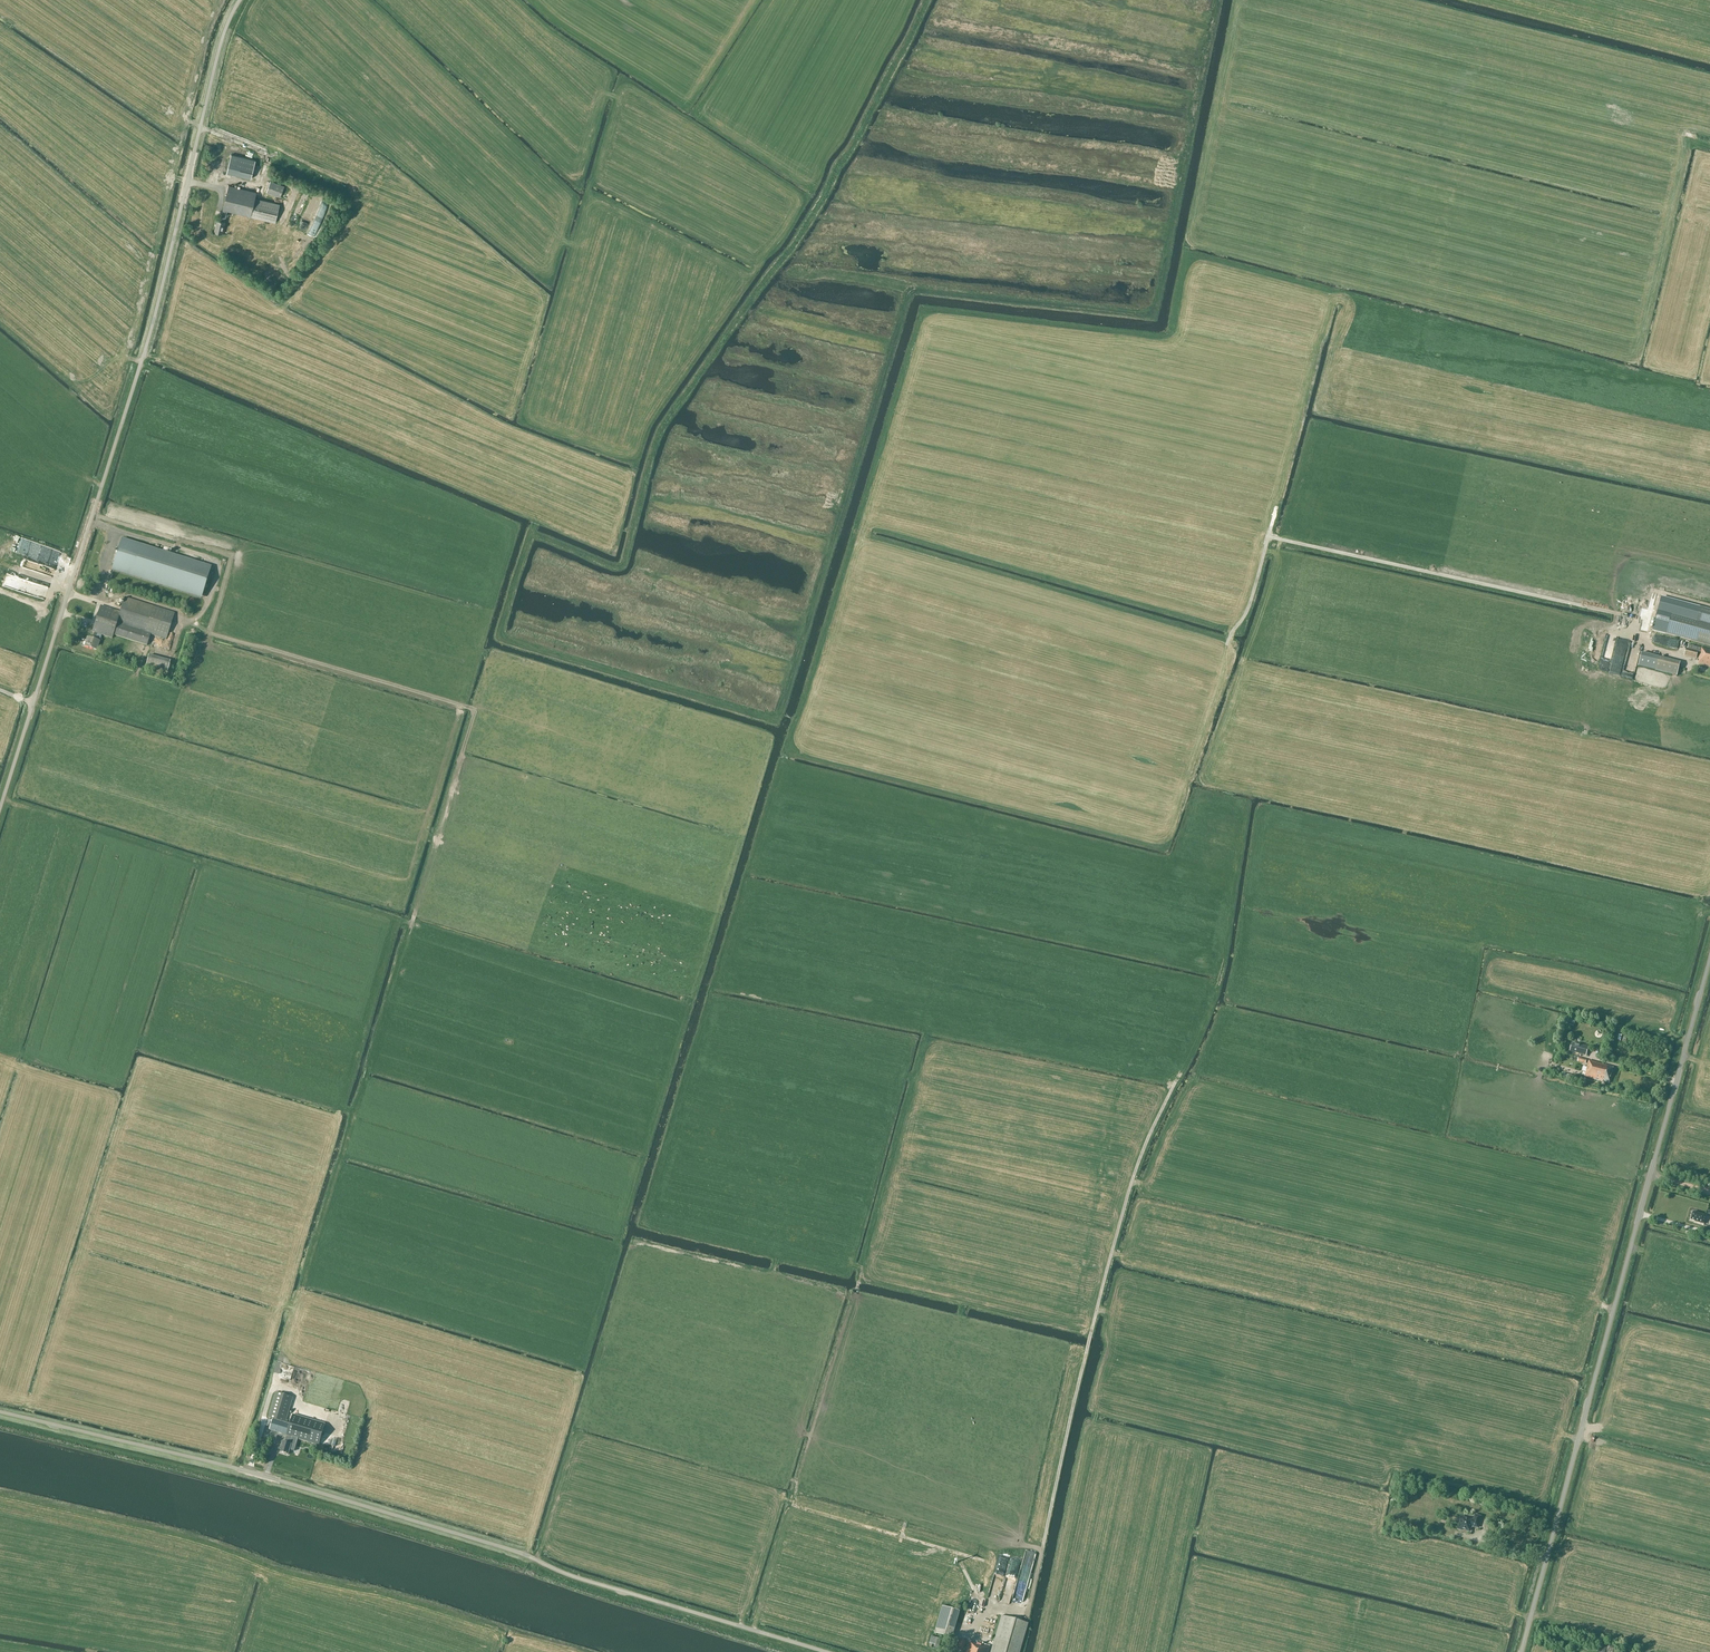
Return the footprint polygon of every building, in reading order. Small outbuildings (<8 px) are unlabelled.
[(233,155),(228,173),(253,179),(257,161),(233,155)] [(280,197),(284,186),(270,181),(266,192),(280,197)] [(256,192),(229,185),(223,210),(220,220),(217,220),(214,231),(222,233),(225,222),(227,211),(275,222),(280,204),(255,198),(256,192)] [(211,568),(121,539),(112,570),(201,598),(211,568)] [(174,613),(153,606),(124,597),(120,612),(100,606),(92,632),(94,633),(92,639),(87,637),(84,646),(96,650),(99,641),(95,640),(97,634),(112,638),(113,635),(147,645),(150,634),(166,639),(174,613)] [(1700,608),(1698,618),(1672,611),(1666,634),(1709,645),(1709,611),(1700,608)] [(1701,648),(1692,646),(1691,650),(1686,649),(1684,656),(1699,660),(1698,664),(1709,668),(1709,650),(1701,648)] [(170,661),(149,656),(146,667),(167,672),(170,661)] [(1677,676),(1680,663),(1658,658),(1655,671),(1677,676)] [(1579,1045),(1571,1043),(1569,1051),(1585,1056),(1588,1046),(1579,1044),(1579,1045)] [(1609,1083),(1613,1067),(1588,1060),(1587,1067),(1583,1066),(1582,1071),(1586,1072),(1585,1077),(1609,1083)] [(1697,1213),(1692,1212),(1690,1220),(1695,1221),(1704,1224),(1706,1215),(1697,1213)] [(278,1420),(277,1422),(272,1421),(269,1430),(286,1435),(286,1436),(287,1436),(285,1442),(283,1442),(280,1452),(288,1454),(291,1444),(290,1444),(291,1437),(319,1445),(325,1424),(292,1414),(291,1420),(287,1419),(286,1425),(285,1425),(293,1397),(275,1392),(268,1417),(278,1420)] [(1478,1527),(1481,1516),(1475,1515),(1473,1521),(1462,1517),(1460,1524),(1459,1524),(1458,1529),(1463,1530),(1463,1529),(1469,1531),(1470,1528),(1471,1528),(1473,1527),(1473,1526),(1478,1527)] [(960,1612),(942,1607),(934,1634),(952,1639),(960,1612)] [(1001,1615),(991,1651),(1019,1651),(1028,1623),(1001,1615)] [(966,1641),(959,1639),(956,1650),(956,1651),(961,1651),(962,1651),(966,1641)] [(990,1646),(984,1644),(984,1645),(974,1643),(974,1644),(968,1642),(965,1651),(988,1651),(990,1646)]
